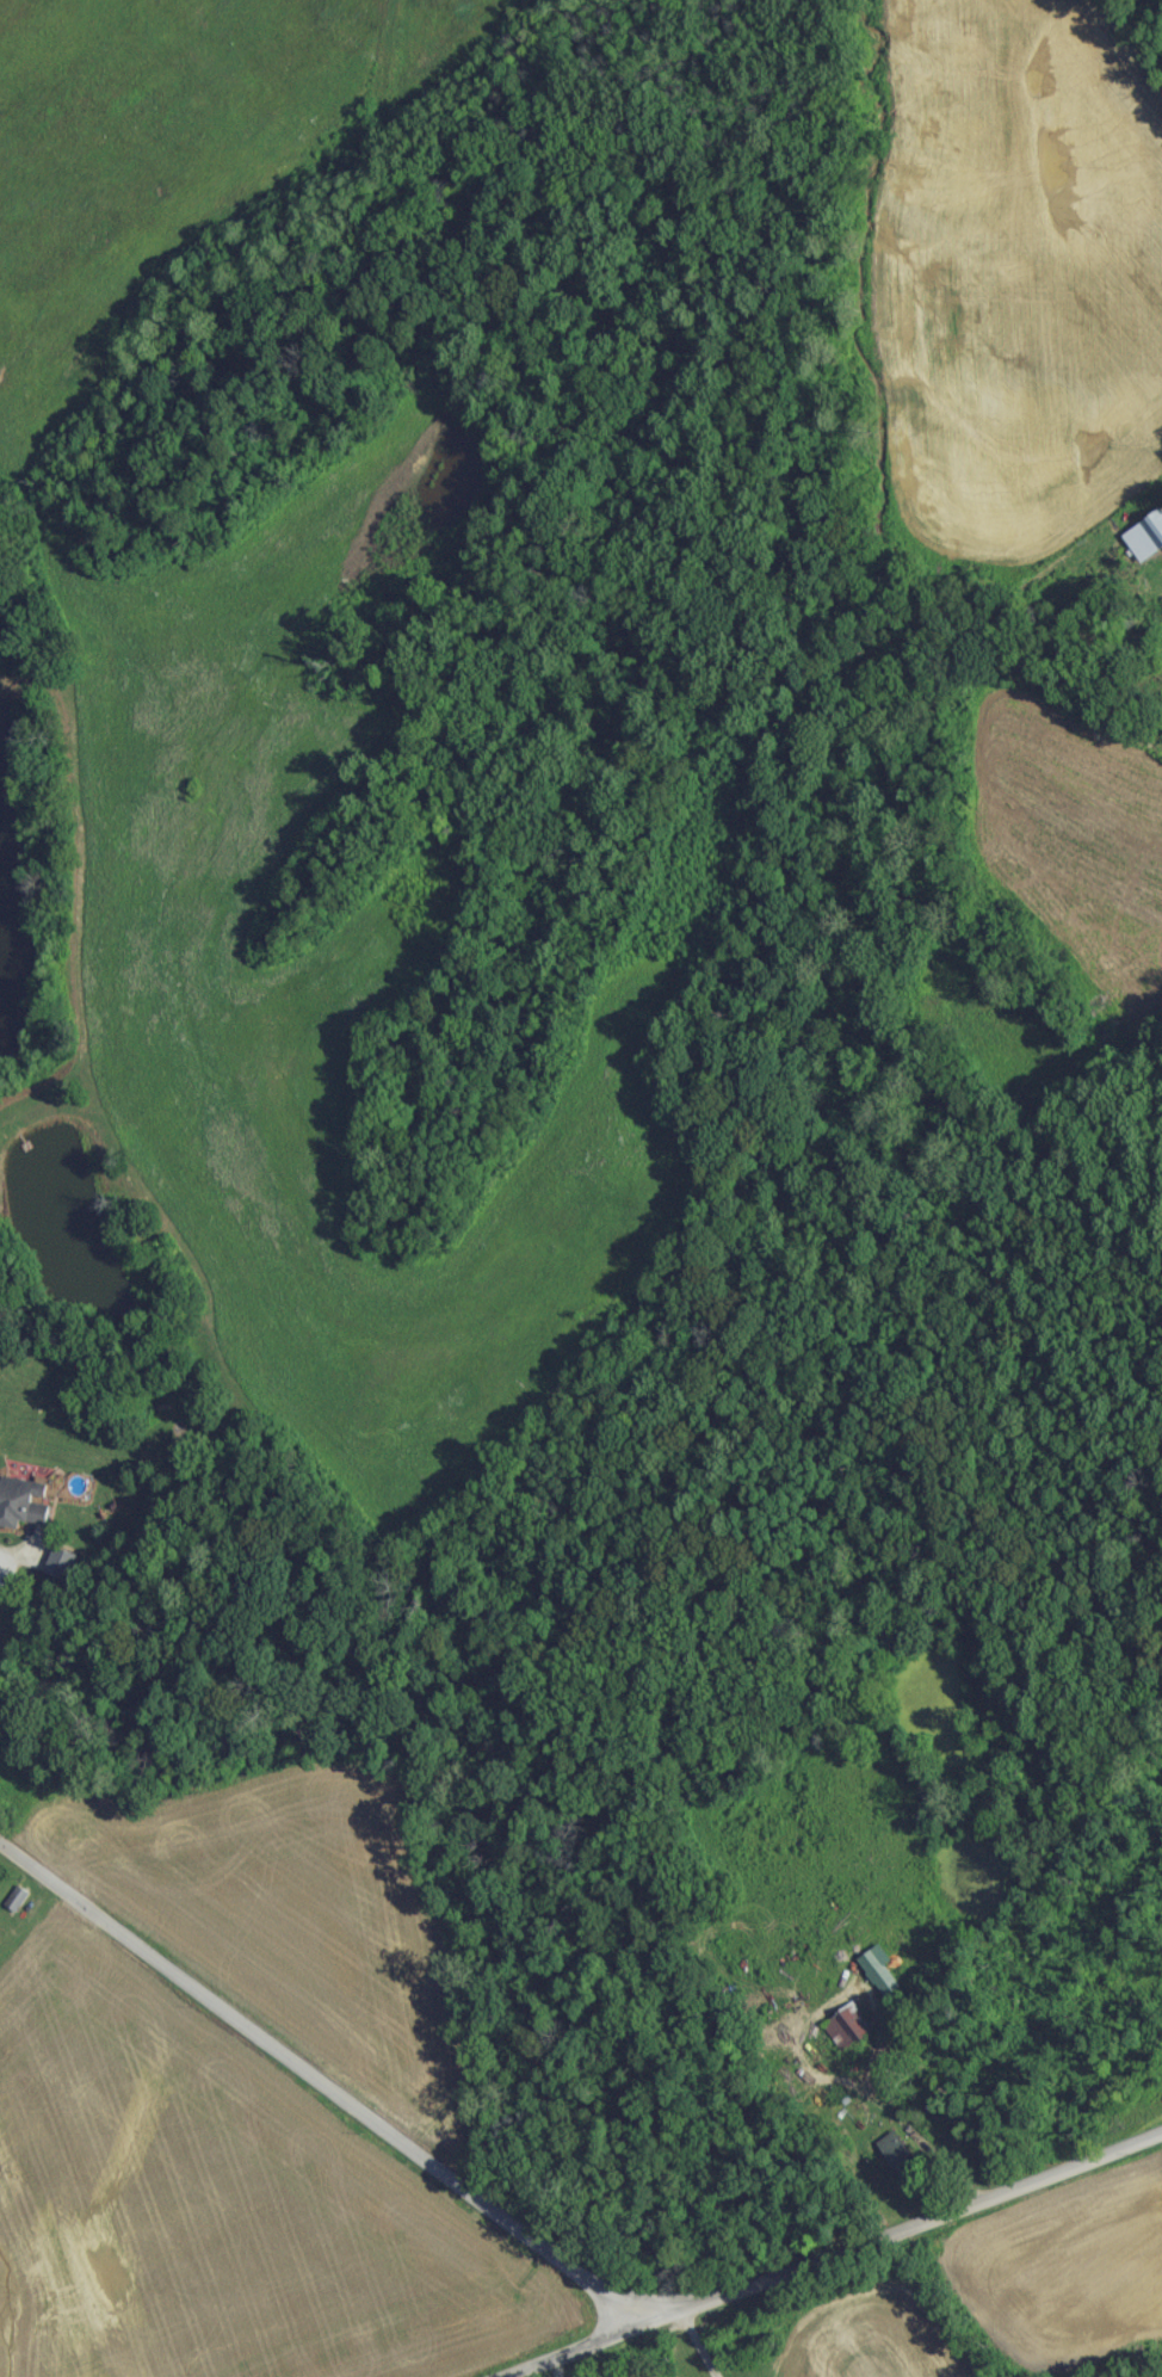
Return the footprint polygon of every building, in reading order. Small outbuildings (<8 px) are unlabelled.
[(0,1517),(0,1532),(27,1538),(29,1530),(53,1534),(56,1514),(49,1513),(53,1492),(6,1483),(0,1517)] [(20,1919),(31,1901),(19,1893),(8,1911),(20,1919)]
